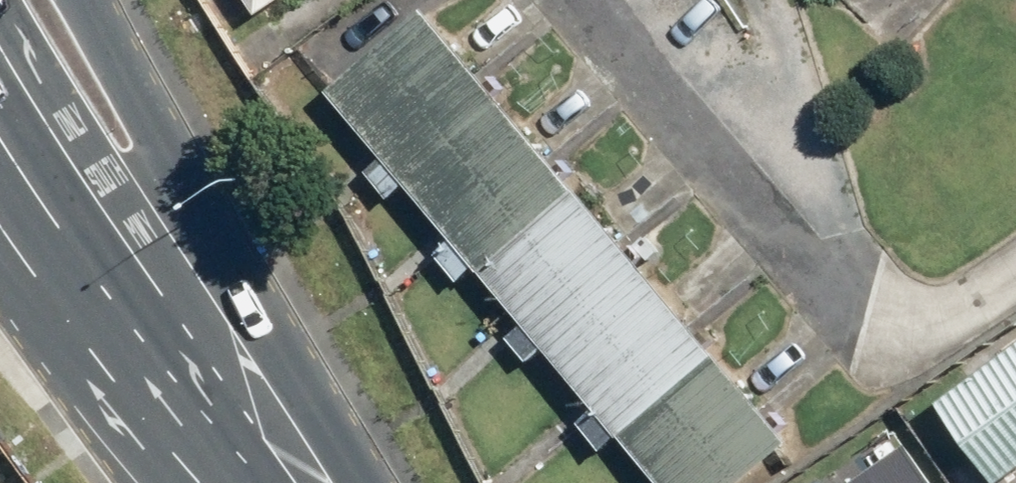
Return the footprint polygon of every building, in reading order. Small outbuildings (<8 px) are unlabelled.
[(266,12),(283,0),(258,0),(266,12)] [(337,89),(489,271),(589,189),(437,7),(337,89)] [(628,437),(727,354),(589,189),(489,271),(628,437)] [(948,400),(1009,482),(1012,482),(1015,480),(1015,351),(948,400)] [(727,354),(628,437),(666,482),(751,482),(800,442),(727,354)] [(825,482),(946,482),(919,444),(890,465),(877,446),(825,482)]
